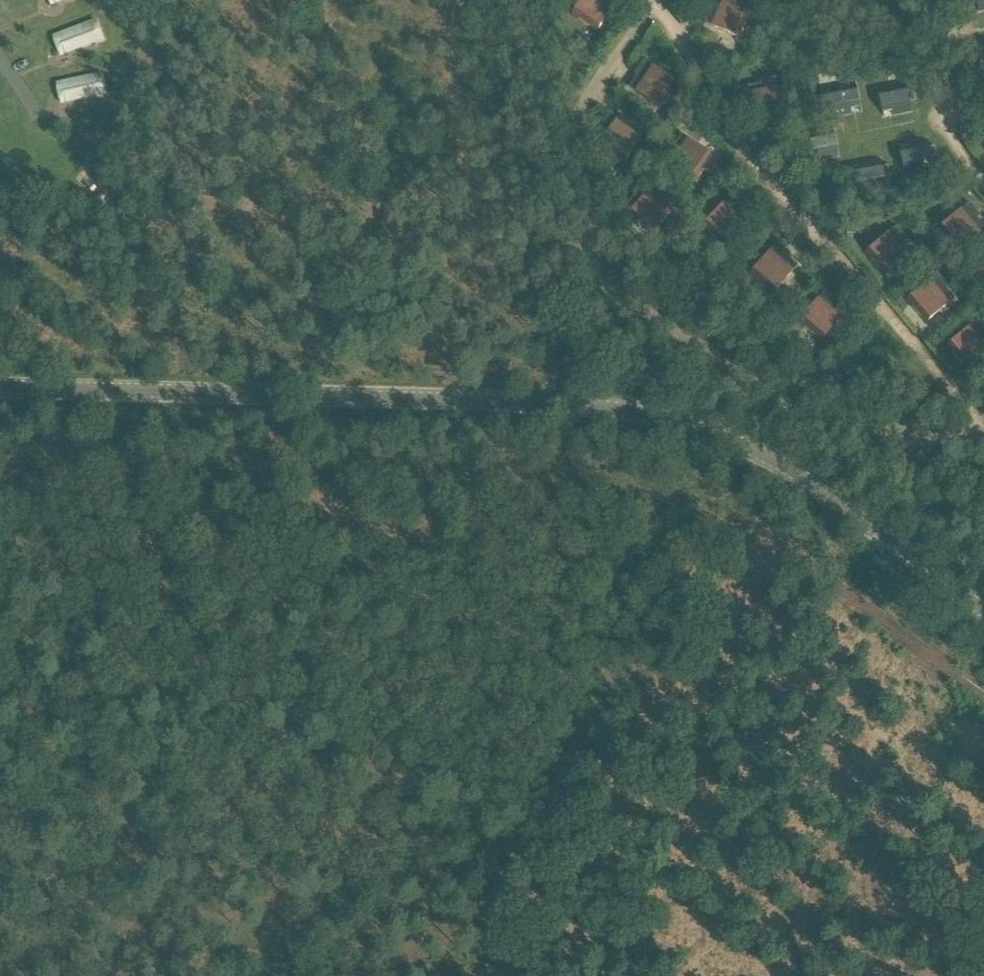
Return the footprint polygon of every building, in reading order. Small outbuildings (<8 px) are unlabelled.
[(572,15),(597,32),(618,1),(617,0),(583,0),(572,15)] [(705,24),(740,39),(752,11),(726,0),(711,0),(709,3),(717,6),(714,13),(710,12),(705,24)] [(821,9),(841,5),(840,0),(819,0),(821,9)] [(971,3),(977,2),(979,11),(983,10),(983,0),(971,0),(971,3)] [(60,57),(104,40),(96,19),(52,36),(60,57)] [(971,52),(973,63),(983,60),(983,40),(975,42),(976,51),(971,52)] [(638,77),(630,88),(661,110),(678,85),(644,61),(639,69),(645,74),(641,79),(638,77)] [(103,77),(102,72),(57,83),(62,104),(107,93),(103,77)] [(760,85),(747,87),(755,124),(784,118),(776,77),(767,79),(768,87),(761,88),(760,85)] [(837,95),(823,98),(825,109),(831,107),(832,116),(852,112),(851,108),(860,106),(855,81),(835,85),(837,95)] [(897,84),(877,88),(882,112),(891,110),(892,115),(912,111),(910,103),(916,102),(914,91),(899,94),(897,84)] [(620,115),(598,146),(623,164),(647,129),(639,124),(635,130),(629,126),(631,123),(620,115)] [(806,142),(800,143),(802,154),(817,151),(819,160),(839,156),(833,132),(824,133),(823,129),(804,133),(806,142)] [(667,150),(661,158),(696,182),(713,157),(682,136),(674,147),(677,149),(673,155),(667,150)] [(909,148),(899,149),(904,174),(924,170),(922,160),(937,158),(935,147),(929,148),(927,139),(908,143),(909,148)] [(861,167),(852,169),(857,193),(877,189),(875,180),(889,177),(887,166),(882,167),(880,159),(860,162),(861,167)] [(634,197),(626,207),(654,232),(674,209),(642,182),(636,189),(642,194),(637,200),(634,197)] [(730,196),(702,227),(725,247),(750,219),(740,210),(737,213),(732,208),(737,202),(730,196)] [(937,230),(957,253),(983,229),(983,226),(977,218),(974,221),(969,215),(975,210),(969,203),(937,230)] [(896,226),(865,254),(884,277),(913,252),(904,242),(901,244),(896,239),(902,234),(896,226)] [(777,244),(750,275),(773,295),(797,266),(788,258),(785,261),(780,256),(785,250),(777,244)] [(937,273),(906,301),(926,324),(954,298),(945,289),(943,291),(938,286),(944,281),(937,273)] [(826,291),(798,323),(821,342),(846,314),(836,305),(833,308),(828,303),(833,297),(826,291)] [(947,348),(967,370),(983,355),(983,337),(983,338),(978,332),(983,328),(983,327),(978,320),(947,348)]
